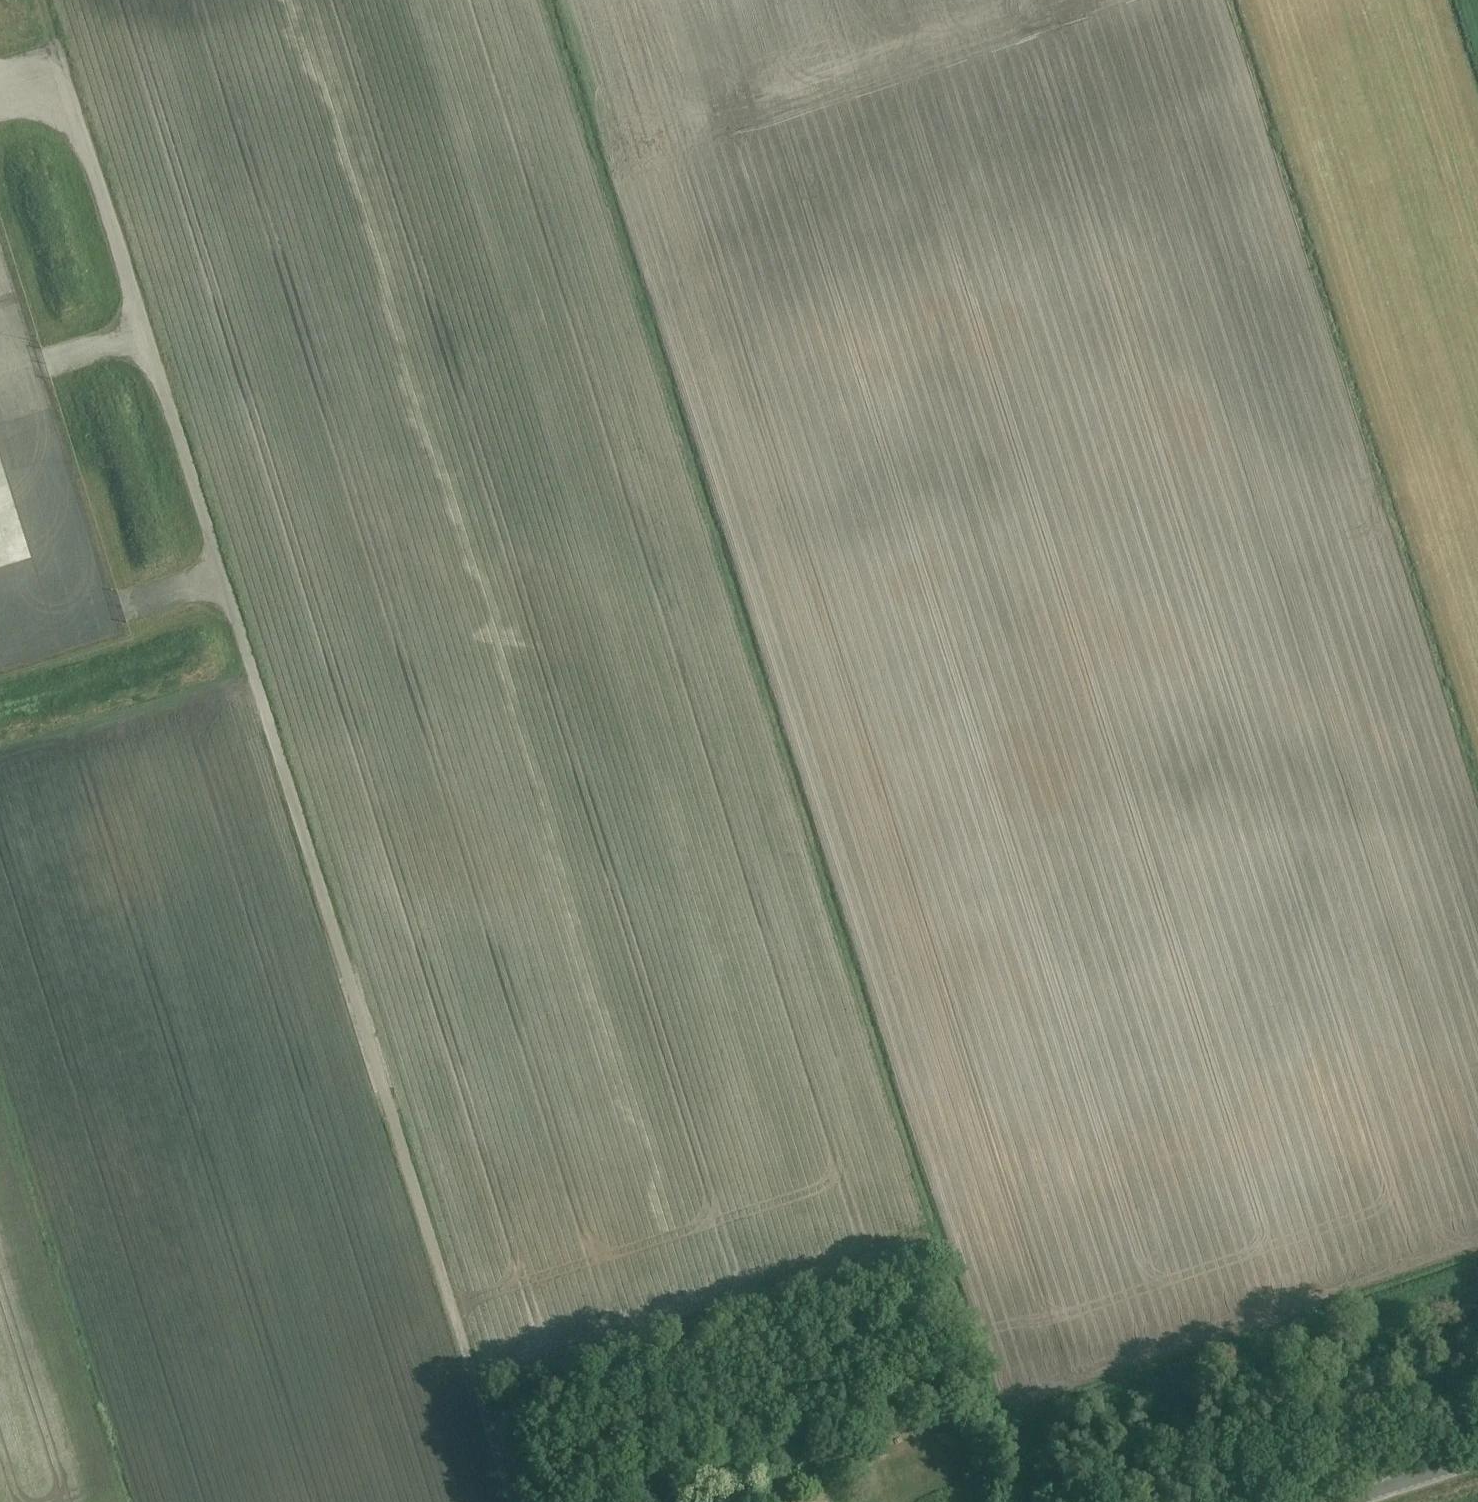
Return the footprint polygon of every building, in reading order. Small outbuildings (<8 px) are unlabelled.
[(32,559),(0,438),(0,568),(32,559)]
